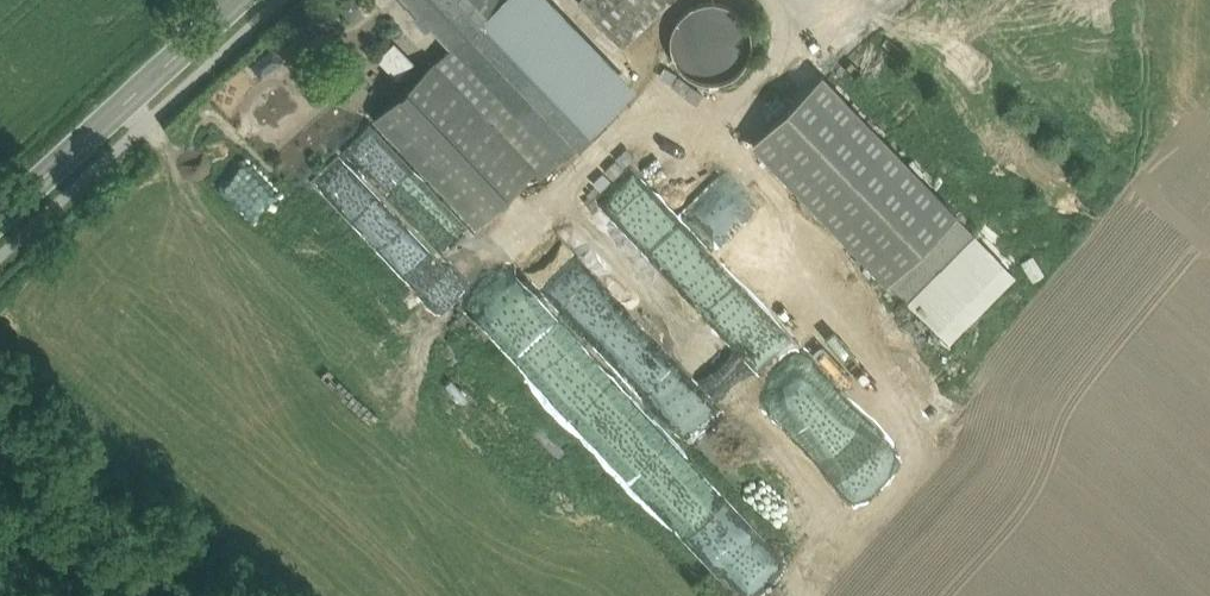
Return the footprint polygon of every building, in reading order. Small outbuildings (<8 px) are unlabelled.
[(451,44),(451,43),(559,157),(621,98),(549,22),(531,27),(505,0),(409,0),(451,44)] [(568,12),(609,54),(666,0),(581,0),(568,12)] [(749,57),(752,41),(748,26),(739,13),(726,4),(710,1),(695,4),(681,13),(673,27),(670,42),(673,58),(682,71),(695,80),(711,83),(727,80),(740,71),(749,57)] [(272,38),(244,66),(259,81),(287,53),(272,38)] [(398,76),(416,59),(396,38),(378,56),(398,76)] [(559,157),(451,43),(451,44),(432,62),(533,168),(532,169),(538,177),(559,157)] [(533,168),(432,62),(376,116),(476,222),(532,169),(533,168)] [(954,212),(822,76),(753,142),(886,278),(954,212)] [(341,147),(311,180),(374,236),(395,213),(354,176),(362,166),(341,147)] [(733,405),(798,344),(676,213),(630,236),(590,193),(559,222),(570,242),(586,259),(608,282),(611,289),(623,301),(616,307),(622,319),(628,316),(637,333),(615,354),(635,343),(639,349),(664,377),(659,366),(677,386),(693,371),(697,379),(725,409),(733,405)] [(1016,275),(954,212),(886,278),(930,323),(947,341),(1016,275)]
